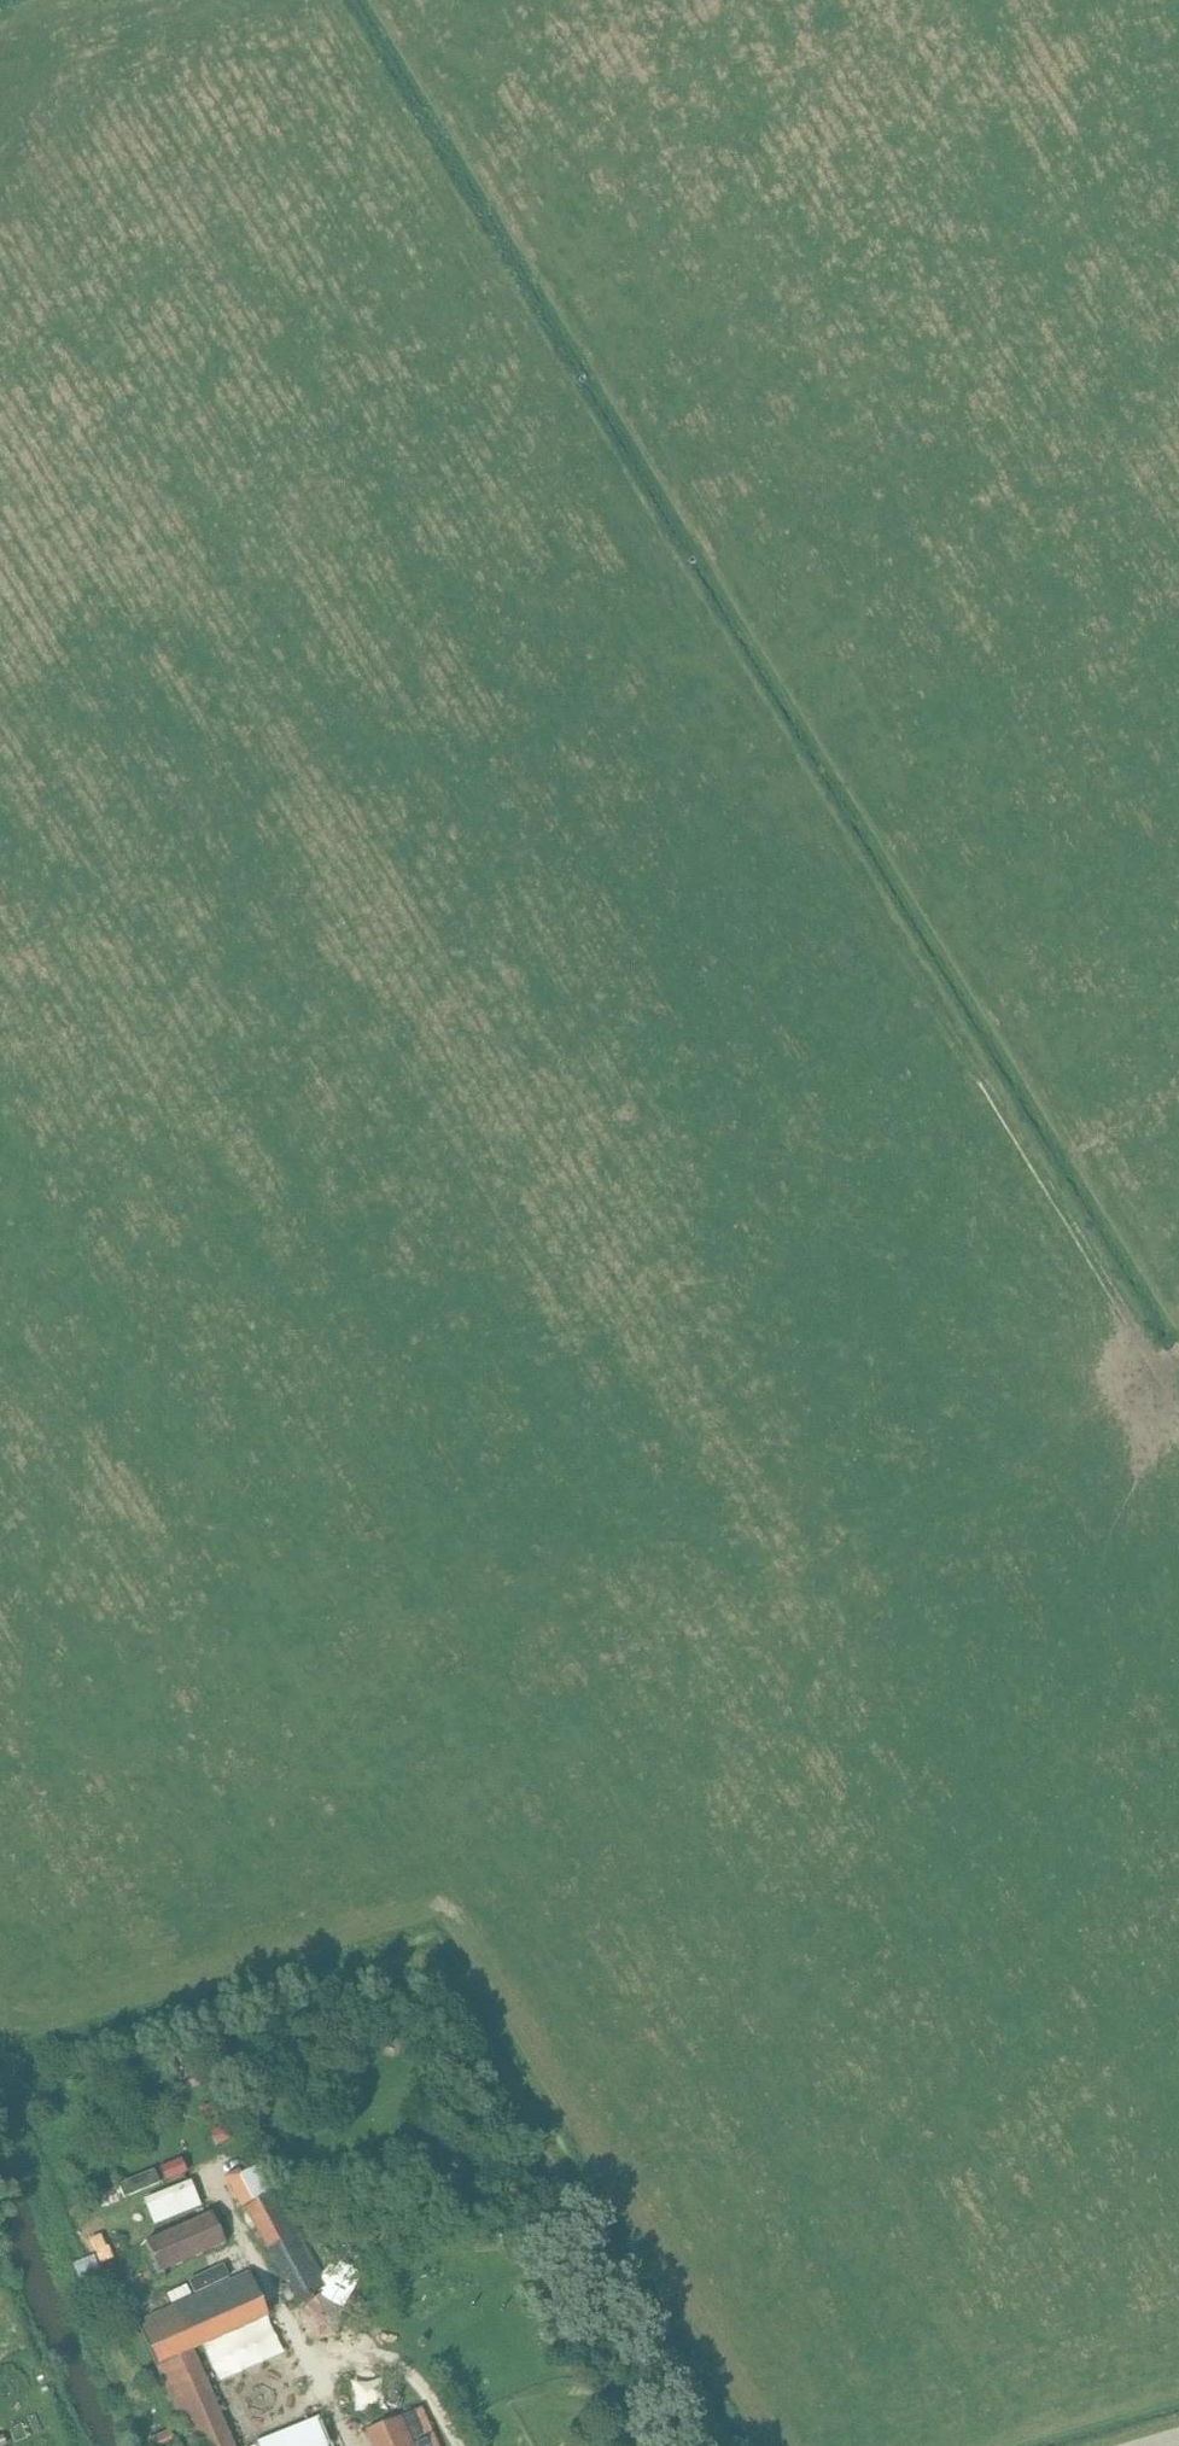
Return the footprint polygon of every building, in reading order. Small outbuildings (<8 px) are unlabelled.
[(201,2076),(188,2083),(191,2089),(204,2083),(201,2076)] [(234,2121),(211,2131),(217,2144),(240,2133),(234,2121)] [(182,2158),(159,2167),(165,2181),(188,2172),(182,2158)] [(153,2171),(118,2185),(123,2198),(159,2184),(153,2171)] [(192,2188),(145,2206),(153,2226),(200,2207),(192,2188)] [(276,2190),(243,2204),(293,2298),(325,2281),(276,2190)] [(146,2243),(159,2273),(226,2244),(212,2214),(146,2243)] [(222,2265),(188,2281),(194,2294),(228,2278),(222,2265)] [(326,2284),(320,2295),(342,2307),(354,2286),(332,2274),(326,2284)] [(186,2286),(166,2295),(170,2305),(190,2295),(186,2286)] [(397,2418),(409,2445),(437,2445),(421,2407),(397,2418)] [(372,2445),(409,2445),(397,2418),(365,2431),(372,2445)] [(147,2440),(150,2445),(175,2445),(176,2445),(169,2430),(147,2440)]
